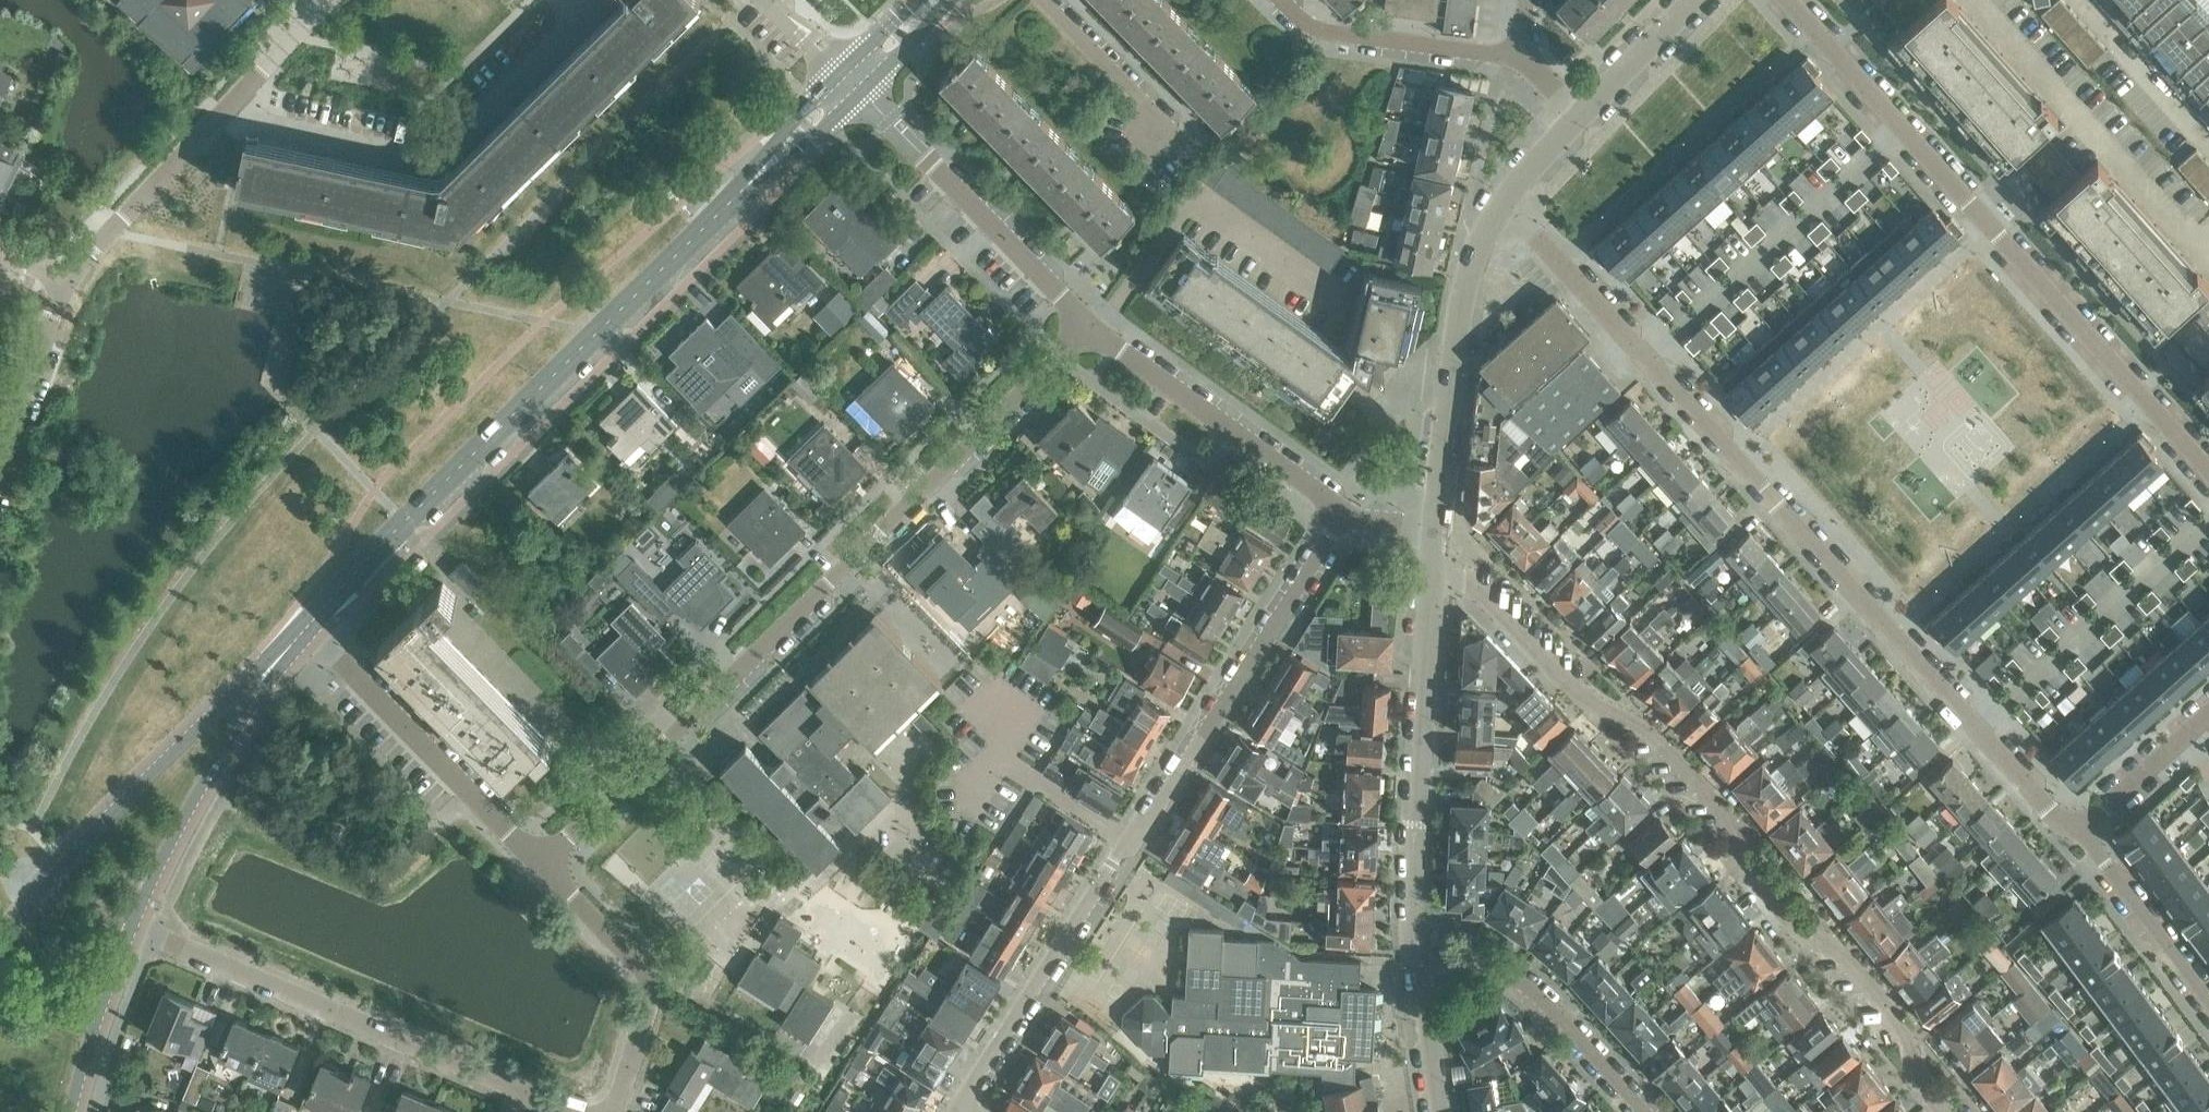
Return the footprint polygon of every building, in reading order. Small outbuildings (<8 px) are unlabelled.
[(117,1),(193,72),(234,28),(232,25),(252,4),(253,5),(257,0),(118,0),(117,1)] [(458,236),(699,0),(628,0),(631,3),(448,182),(444,179),(433,179),(432,184),(259,147),(258,136),(249,137),(249,138),(247,138),(236,189),(458,236)] [(1134,0),(1099,0),(1116,17),(1134,0)] [(1165,0),(1134,0),(1116,17),(1139,41),(1136,44),(1143,51),(1146,48),(1169,72),(1203,39),(1165,0)] [(1345,8),(1349,5),(1352,8),(1353,7),(1350,4),(1353,0),(1337,0),(1345,8)] [(1399,13),(1401,0),(1386,0),(1384,11),(1399,13)] [(1399,13),(1412,14),(1414,0),(1401,0),(1399,13)] [(1426,0),(1414,0),(1412,14),(1424,16),(1426,0)] [(1424,16),(1437,17),(1439,0),(1426,0),(1424,16)] [(1471,18),(1473,2),(1457,0),(1447,0),(1445,15),(1471,18)] [(1626,0),(1560,0),(1556,4),(1571,18),(1569,20),(1574,25),(1575,23),(1585,32),(1582,36),(1583,37),(1586,33),(1590,37),(1614,13),(1617,16),(1624,8),(1621,5),(1626,0)] [(1902,30),(1929,6),(1924,0),(1875,0),(1902,30)] [(2057,115),(1954,0),(1936,0),(1929,6),(1902,30),(1894,38),(1993,147),(1985,154),(1998,169),(2014,154),(2041,130),(2057,115)] [(2069,7),(2063,0),(2056,0),(2051,4),(2040,14),(2050,25),(2069,7)] [(2192,0),(2099,0),(2208,122),(2208,18),(2192,0)] [(2059,35),(2078,18),(2069,7),(2050,25),(2059,35)] [(1469,35),(1471,18),(1445,15),(1443,32),(1469,35)] [(2059,35),(2069,46),(2088,28),(2078,18),(2059,35)] [(2069,46),(2078,56),(2098,39),(2088,28),(2069,46)] [(1196,106),(1200,103),(1223,127),(1227,124),(1230,127),(1231,126),(1228,123),(1238,113),(1240,115),(1244,111),(1242,109),(1257,94),(1203,39),(1169,72),(1192,96),(1189,99),(1196,106)] [(2107,49),(2098,39),(2078,56),(2088,67),(2090,64),(2107,49)] [(994,136),(1028,103),(974,48),(959,62),(957,60),(953,65),(955,67),(945,76),(942,73),(941,74),(944,77),(940,81),(964,106),(961,109),(968,116),(971,113),(994,136)] [(70,57),(59,53),(55,64),(65,69),(70,57)] [(1808,57),(1783,79),(1815,115),(1835,98),(1827,90),(1814,75),(1820,70),(1808,57)] [(8,75),(0,71),(0,91),(8,75)] [(1783,79),(1764,96),(1797,132),(1815,115),(1783,79)] [(1433,96),(1420,93),(1418,101),(1470,113),(1472,102),(1470,101),(1472,91),(1436,83),(1433,96)] [(1401,97),(1404,87),(1394,84),(1391,94),(1401,97)] [(1397,110),(1401,97),(1391,94),(1387,106),(1397,110)] [(1764,96),(1746,112),(1778,148),(1779,148),(1774,142),(1772,140),(1789,125),(1796,133),(1797,132),(1764,96)] [(1429,113),(1426,125),(1462,134),(1464,125),(1467,125),(1470,113),(1418,101),(1416,110),(1429,113)] [(1082,158),(1028,103),(994,136),(1018,160),(1014,163),(1022,170),(1025,167),(1048,191),(1082,158)] [(1746,112),(1727,129),(1760,165),(1778,148),(1746,112)] [(1411,134),(1409,143),(1460,155),(1463,144),(1460,143),(1462,134),(1426,125),(1423,137),(1411,134)] [(1386,126),(1382,137),(1394,140),(1397,129),(1386,126)] [(1861,127),(1853,135),(1863,145),(1870,138),(1871,138),(1861,127)] [(1727,129),(1709,145),(1741,182),(1760,165),(1727,129)] [(2041,130),(2014,154),(2054,198),(2081,174),(2041,130)] [(1394,140),(1382,137),(1379,149),(1391,152),(1394,140)] [(25,152),(0,140),(0,201),(25,152)] [(1457,167),(1460,155),(1409,143),(1407,152),(1419,155),(1416,168),(1452,176),(1455,166),(1457,167)] [(1709,145),(1690,162),(1723,198),(1723,197),(1717,189),(1733,175),(1740,182),(1741,182),(1709,145)] [(2205,159),(2196,148),(2179,163),(2177,166),(2186,176),(2205,159)] [(1830,155),(1823,161),(1833,172),(1840,166),(1830,155)] [(1121,228),(1136,213),(1082,158),(1048,191),(1071,215),(1068,218),(1075,225),(1078,222),(1102,246),(1106,243),(1109,246),(1110,245),(1107,242),(1117,232),(1119,234),(1123,230),(1121,228)] [(1889,159),(1881,166),(1891,177),(1898,171),(1899,170),(1889,159)] [(2058,220),(2157,329),(2208,283),(2097,159),(2081,174),(2054,198),(2038,213),(2050,227),(2058,220)] [(2205,159),(2186,176),(2196,187),(2208,175),(2208,163),(2205,159)] [(1200,177),(1213,186),(1227,166),(1218,160),(1200,177)] [(1823,161),(1816,168),(1825,179),(1826,178),(1833,172),(1823,161)] [(1690,162),(1672,179),(1704,215),(1723,198),(1690,162)] [(1368,185),(1380,188),(1386,168),(1373,165),(1368,185)] [(1213,186),(1223,194),(1238,174),(1227,166),(1213,186)] [(56,170),(55,170),(52,169),(48,172),(48,176),(50,180),(55,180),(58,178),(59,173),(56,170)] [(1858,180),(1867,191),(1878,182),(1869,171),(1858,180)] [(1223,194),(1234,202),(1249,181),(1238,174),(1223,194)] [(1399,184),(1397,193),(1448,205),(1451,193),(1448,193),(1451,183),(1415,174),(1412,187),(1399,184)] [(2196,187),(2205,197),(2208,194),(2208,175),(2196,187)] [(1672,179),(1653,195),(1685,231),(1704,215),(1672,179)] [(830,196),(804,221),(805,222),(807,220),(838,251),(839,250),(862,273),(870,265),(871,265),(897,240),(899,243),(901,241),(841,180),(840,181),(846,187),(833,200),(830,197),(831,197),(830,196)] [(1234,202),(1245,209),(1259,189),(1249,181),(1234,202)] [(1377,188),(1361,184),(1355,202),(1371,206),(1377,188)] [(1858,187),(1851,193),(1861,204),(1868,197),(1859,186),(1858,187)] [(1793,188),(1786,195),(1796,205),(1803,199),(1793,188)] [(1245,209),(1255,217),(1270,197),(1259,189),(1245,209)] [(1408,205),(1405,216),(1405,217),(1441,225),(1443,216),(1446,216),(1448,205),(1397,193),(1395,202),(1408,205)] [(1844,199),(1844,200),(1854,210),(1861,204),(1851,193),(1844,199)] [(1653,195),(1635,212),(1667,248),(1685,231),(1653,195)] [(1786,195),(1779,201),(1788,212),(1789,211),(1796,205),(1786,195)] [(1255,217),(1266,225),(1281,204),(1270,197),(1255,217)] [(1371,206),(1355,202),(1350,219),(1354,220),(1353,222),(1365,226),(1371,206)] [(1266,225),(1277,232),(1291,212),(1281,204),(1266,225)] [(1907,216),(1906,217),(1938,253),(1963,230),(1952,217),(1946,222),(1932,207),(1914,224),(1907,216)] [(1277,232),(1287,240),(1302,220),(1291,212),(1277,232)] [(1635,212),(1616,228),(1648,264),(1667,248),(1635,212)] [(1389,225),(1387,235),(1438,247),(1441,235),(1439,234),(1441,225),(1405,217),(1405,216),(1400,215),(1397,227),(1389,225)] [(1906,217),(1887,233),(1920,269),(1938,253),(1906,217)] [(1821,220),(1814,226),(1824,237),(1831,230),(1822,219),(1821,220)] [(1287,240),(1298,248),(1313,227),(1302,220),(1287,240)] [(1756,221),(1749,228),(1759,238),(1766,232),(1756,221)] [(1807,233),(1817,243),(1824,237),(1814,226),(1807,233)] [(1309,255),(1323,235),(1313,227),(1298,248),(1309,255)] [(1352,238),(1364,242),(1367,231),(1355,228),(1352,238)] [(1616,228),(1591,251),(1603,264),(1608,259),(1622,274),(1629,282),(1648,264),(1616,228)] [(1749,228),(1742,234),(1751,245),(1752,245),(1759,238),(1749,228)] [(1887,233),(1869,250),(1901,286),(1920,269),(1887,233)] [(1309,255),(1319,263),(1334,242),(1323,235),(1309,255)] [(1433,260),(1435,261),(1438,247),(1387,235),(1384,235),(1380,256),(1395,259),(1431,268),(1433,260)] [(1388,364),(1389,363),(1390,361),(1391,359),(1392,358),(1392,353),(1405,356),(1421,286),(1382,277),(1364,272),(1347,346),(1354,351),(1353,356),(1352,355),(1351,356),(1184,236),(1181,240),(1181,239),(1142,293),(1322,423),(1342,396),(1359,371),(1383,377),(1382,367),(1384,366),(1386,365),(1388,364)] [(1319,263),(1330,271),(1345,250),(1334,242),(1319,263)] [(797,272),(775,249),(738,286),(755,304),(746,313),(766,334),(775,325),(772,321),(796,297),(802,304),(815,292),(817,294),(828,284),(807,262),(797,272)] [(1869,250),(1850,266),(1883,303),(1901,286),(1869,250)] [(1784,253),(1777,259),(1787,270),(1794,263),(1784,252),(1784,253)] [(1719,254),(1712,261),(1722,271),(1728,265),(1729,265),(1719,254)] [(1770,265),(1770,266),(1779,277),(1787,270),(1777,259),(1770,265)] [(1712,261),(1705,267),(1714,278),(1715,278),(1722,271),(1712,261)] [(1850,266),(1832,283),(1864,319),(1883,303),(1850,266)] [(884,268),(853,299),(864,310),(895,279),(884,268)] [(976,317),(973,314),(946,287),(935,297),(926,289),(928,287),(928,286),(925,289),(916,279),(884,310),(902,327),(910,319),(917,325),(926,316),(956,348),(944,360),(962,379),(975,366),(972,362),(979,355),(980,357),(984,353),(982,352),(996,338),(981,322),(979,324),(976,321),(974,318),(976,317)] [(1832,283),(1813,299),(1845,336),(1864,319),(1832,283)] [(1747,286),(1740,292),(1750,303),(1757,296),(1747,286)] [(1682,287),(1675,294),(1684,305),(1692,298),(1682,287)] [(1733,299),(1742,310),(1750,303),(1740,292),(1733,299)] [(853,308),(838,293),(828,304),(843,319),(853,308)] [(870,305),(876,312),(887,301),(881,294),(870,305)] [(1477,382),(1477,387),(1503,408),(1509,413),(1583,348),(1580,344),(1590,335),(1556,296),(1479,365),(1483,369),(1477,382)] [(1813,299),(1795,316),(1827,352),(1845,336),(1813,299)] [(1657,310),(1656,311),(1665,322),(1666,322),(1673,315),(1663,304),(1657,310)] [(859,318),(879,339),(889,330),(869,309),(859,318)] [(715,326),(706,317),(669,353),(678,362),(666,374),(703,412),(751,365),(766,380),(782,363),(731,311),(715,326)] [(2200,314),(2175,336),(2208,373),(2200,380),(2208,391),(2208,324),(2200,314)] [(1795,316),(1776,333),(1808,369),(1827,352),(1795,316)] [(1710,319),(1703,326),(1713,336),(1720,330),(1710,319)] [(1776,333),(1758,349),(1790,385),(1808,369),(1776,333)] [(1684,342),(1684,343),(1693,354),(1701,346),(1691,336),(1684,342)] [(1621,390),(1583,348),(1509,413),(1552,451),(1621,390)] [(1758,349),(1739,366),(1771,402),(1790,385),(1758,349)] [(857,395),(857,396),(900,439),(901,438),(899,436),(934,402),(933,401),(931,403),(928,400),(893,365),(895,363),(894,362),(860,396),(858,394),(857,395)] [(1721,382),(1720,383),(1726,391),(1740,406),(1735,411),(1746,424),(1771,402),(1739,366),(1721,382)] [(677,424),(638,384),(600,420),(614,434),(609,439),(610,440),(608,442),(623,458),(624,457),(623,456),(638,442),(639,443),(649,433),(658,443),(677,424)] [(1555,453),(1552,451),(1509,413),(1503,408),(1477,387),(1468,461),(1464,509),(1482,526),(1555,453)] [(1619,445),(1648,419),(1631,399),(1622,406),(1617,400),(1596,419),(1619,445)] [(1069,410),(1042,437),(1060,456),(1060,455),(1085,480),(1085,479),(1102,490),(1108,480),(1113,473),(1117,472),(1120,468),(1120,463),(1135,442),(1107,422),(1101,430),(1092,424),(1096,420),(1078,402),(1077,403),(1069,410)] [(1666,438),(1648,419),(1619,445),(1616,448),(1624,457),(1633,448),(1643,459),(1666,438)] [(833,501),(855,480),(867,468),(824,424),(790,458),(833,501)] [(2143,482),(2162,465),(2149,449),(2154,444),(2143,431),(2118,454),(2143,482)] [(1683,458),(1666,438),(1643,459),(1660,478),(1683,458)] [(598,480),(569,451),(529,491),(558,520),(598,480)] [(2118,454),(2099,470),(2124,499),(2143,482),(2118,454)] [(1168,465),(1154,455),(1123,498),(1138,508),(1120,534),(1154,559),(1196,501),(1185,493),(1193,483),(1178,472),(1174,477),(1165,470),(1168,465)] [(1586,475),(1599,463),(1593,456),(1580,468),(1586,475)] [(1700,477),(1683,458),(1660,478),(1677,497),(1700,477)] [(1605,469),(1599,463),(1586,475),(1592,481),(1605,469)] [(1565,464),(1553,476),(1563,485),(1574,474),(1565,464)] [(2099,470),(2080,487),(2106,515),(2124,499),(2099,470)] [(1217,472),(1215,476),(1202,496),(1221,508),(1236,484),(1217,472)] [(686,482),(685,484),(674,473),(647,499),(659,511),(687,483),(686,482)] [(996,533),(987,542),(1006,561),(1016,552),(1007,543),(1020,530),(1011,520),(1022,508),(1041,527),(1058,510),(1023,475),(1006,492),(1010,496),(999,508),(984,493),(970,507),(996,533)] [(1577,476),(1564,490),(1572,498),(1578,492),(1585,484),(1577,476)] [(1686,525),(1718,496),(1700,477),(1677,497),(1687,508),(1678,515),(1686,525)] [(782,495),(789,488),(782,482),(775,488),(782,495)] [(2087,532),(2106,515),(2080,487),(2062,503),(2087,532)] [(792,538),(794,540),(805,529),(765,489),(731,522),(770,563),(789,545),(787,543),(792,538)] [(1623,511),(1636,500),(1630,493),(1617,505),(1623,511)] [(1735,516),(1718,496),(1686,525),(1709,550),(1724,537),(1719,531),(1735,516)] [(2199,508),(2189,497),(2182,504),(2192,515),(2199,508)] [(1289,521),(1291,518),(1258,498),(1244,520),(1277,540),(1283,530),(1287,530),(1290,525),(1289,521)] [(1101,509),(1092,500),(1084,507),(1094,517),(1101,509)] [(1642,506),(1636,500),(1623,511),(1629,518),(1642,506)] [(1493,531),(1490,534),(1503,548),(1531,521),(1513,502),(1488,526),(1493,531)] [(2069,548),(2087,532),(2062,503),(2043,520),(2069,548)] [(1595,527),(1604,535),(1619,520),(1611,511),(1595,527)] [(2025,537),(2050,565),(2069,548),(2043,520),(2025,537)] [(1541,530),(1531,521),(1503,548),(1517,562),(1520,559),(1525,564),(1559,531),(1550,521),(1541,530)] [(1227,529),(1216,522),(1208,534),(1260,567),(1265,559),(1269,558),(1272,554),(1270,550),(1273,546),(1243,528),(1237,538),(1225,531),(1227,529)] [(2153,531),(2163,541),(2170,535),(2160,524),(2153,531)] [(1660,548),(1673,536),(1667,530),(1654,541),(1660,548)] [(2146,537),(2155,548),(2163,541),(2153,531),(2146,537)] [(1729,555),(1745,572),(1767,552),(1749,532),(1739,542),(1733,535),(1713,553),(1721,562),(1729,555)] [(1256,574),(1260,567),(1208,534),(1200,546),(1211,553),(1212,551),(1224,558),(1218,569),(1247,587),(1250,583),(1253,583),(1257,578),(1256,574)] [(1562,535),(1554,543),(1527,569),(1529,571),(1528,574),(1533,579),(1536,579),(1544,587),(1571,561),(1579,553),(1562,535)] [(1679,543),(1673,536),(1660,548),(1666,554),(1679,543)] [(1006,561),(987,542),(978,552),(983,557),(969,570),(957,559),(962,554),(945,537),(909,572),(926,589),(945,571),(956,582),(946,592),(972,618),(994,596),(983,584),(1006,561)] [(2032,582),(2050,565),(2025,537),(2006,553),(2032,582)] [(633,558),(617,574),(663,621),(674,610),(676,611),(676,610),(684,615),(685,614),(700,629),(725,605),(724,605),(735,595),(720,580),(726,573),(727,573),(728,572),(696,539),(695,540),(695,541),(679,557),(687,565),(686,567),(663,589),(633,558)] [(1755,598),(1762,592),(1785,571),(1767,552),(1745,572),(1737,579),(1755,598)] [(2006,553),(1988,570),(2013,598),(2032,582),(2006,553)] [(1613,564),(1621,572),(1631,562),(1624,555),(1613,564)] [(2189,555),(2181,562),(2191,573),(2198,566),(2189,555)] [(2123,557),(2116,564),(2126,574),(2133,568),(2123,557)] [(468,590),(480,578),(463,560),(451,572),(468,590)] [(1564,611),(1609,567),(1602,560),(1583,578),(1575,569),(1548,595),(1564,611)] [(2181,562),(2174,569),(2183,579),(2191,573),(2181,562)] [(1174,579),(1199,596),(1230,615),(1236,606),(1239,605),(1243,600),(1241,597),(1243,595),(1212,575),(1206,586),(1171,563),(1164,574),(1174,579)] [(1609,567),(1564,611),(1579,626),(1606,600),(1614,593),(1605,584),(1619,571),(1612,564),(1609,567)] [(2118,581),(2126,574),(2116,564),(2109,570),(2118,581)] [(1695,585),(1707,574),(1699,565),(1687,576),(1695,585)] [(603,566),(588,581),(598,591),(613,576),(603,566)] [(1674,575),(1668,569),(1655,582),(1661,588),(1674,575)] [(1988,570),(1969,586),(1995,615),(2013,598),(1988,570)] [(1802,591),(1785,571),(1762,592),(1755,598),(1762,606),(1769,600),(1779,611),(1802,591)] [(1710,602),(1724,591),(1712,577),(1699,589),(1710,602)] [(1041,579),(1022,597),(1044,620),(1059,597),(1041,579)] [(1224,623),(1230,615),(1199,596),(1174,579),(1167,589),(1193,606),(1186,616),(1217,635),(1218,633),(1222,632),(1226,626),(1224,623)] [(442,582),(380,643),(508,773),(531,750),(540,759),(554,745),(434,623),(449,608),(448,607),(458,598),(442,582)] [(1096,597),(1077,585),(1071,596),(1089,607),(1096,597)] [(1976,631),(1995,615),(1969,586),(1951,603),(1976,631)] [(2161,599),(2151,588),(2144,595),(2154,606),(2161,599)] [(2088,607),(2096,600),(2086,589),(2079,596),(2088,607)] [(1730,598),(1724,591),(1710,602),(1717,610),(1730,598)] [(1820,611),(1802,591),(1779,611),(1795,629),(1787,636),(1795,644),(1814,627),(1808,621),(1820,611)] [(1374,624),(1392,623),(1391,592),(1373,593),(1374,624)] [(1595,642),(1599,643),(1600,644),(1626,619),(1618,611),(1628,602),(1620,593),(1584,627),(1590,634),(1590,638),(1595,642)] [(1692,595),(1684,602),(1696,615),(1704,608),(1692,595)] [(2146,612),(2154,606),(2144,595),(2137,602),(2146,612)] [(2081,614),(2088,607),(2079,597),(2072,603),(2081,614)] [(1177,628),(1170,638),(1203,659),(1205,656),(1208,656),(1211,651),(1209,648),(1214,640),(1152,600),(1146,609),(1177,628)] [(598,656),(636,695),(671,660),(657,645),(665,637),(631,603),(613,620),(623,631),(598,656)] [(1943,633),(1957,649),(1976,631),(1951,603),(1926,625),(1938,638),(1943,633)] [(1132,646),(1144,628),(1108,604),(1096,623),(1132,646)] [(1613,656),(1621,664),(1647,638),(1654,631),(1670,616),(1677,609),(1674,605),(1669,606),(1665,610),(1662,608),(1639,631),(1630,621),(1604,647),(1605,648),(1603,651),(1610,658),(1613,656)] [(2208,631),(2208,613),(2200,621),(2208,631)] [(874,616),(875,617),(855,638),(853,636),(852,637),(854,639),(833,659),(832,657),(831,658),(832,660),(811,680),(810,679),(808,680),(810,681),(802,689),(759,732),(783,757),(770,770),(746,746),(747,745),(746,744),(721,769),(721,770),(722,770),(745,794),(742,797),(755,809),(758,806),(781,830),(778,834),(790,846),(794,843),(817,867),(817,868),(843,843),(842,843),(833,834),(846,821),(856,831),(857,831),(857,830),(879,808),(880,808),(892,797),(865,770),(865,771),(859,778),(833,751),(856,728),(875,748),(876,746),(874,745),(895,724),(897,726),(898,725),(896,724),(917,703),(919,705),(920,704),(918,702),(939,682),(940,683),(942,682),(875,614),(874,616)] [(1516,701),(1526,712),(1533,719),(1552,701),(1469,614),(1468,615),(1464,616),(1463,616),(1460,658),(1496,660),(1496,664),(1512,680),(1509,683),(1521,696),(1516,701)] [(1707,631),(1716,632),(1721,626),(1711,615),(1701,624),(1707,631)] [(1316,616),(1295,648),(1330,670),(1331,661),(1391,664),(1393,634),(1376,633),(1344,631),(1344,617),(1316,616)] [(2114,621),(2107,628),(2117,639),(2124,632),(2114,621)] [(2182,637),(2207,666),(2208,664),(2208,631),(2200,621),(2182,637)] [(1746,641),(1759,629),(1753,623),(1740,634),(1746,641)] [(2042,630),(2051,641),(2059,634),(2049,624),(2042,630)] [(1050,662),(1066,637),(1046,625),(1030,649),(1050,662)] [(1829,667),(1852,646),(1834,626),(1822,637),(1817,630),(1798,647),(1805,656),(1813,649),(1829,667)] [(2109,645),(2117,639),(2107,628),(2099,635),(2109,645)] [(1765,636),(1759,629),(1746,641),(1751,647),(1765,636)] [(2051,641),(2042,630),(2035,637),(2044,647),(2051,641)] [(1647,638),(1621,664),(1628,671),(1626,674),(1633,681),(1636,679),(1637,681),(1664,656),(1655,647),(1662,639),(1654,631),(1647,638)] [(1736,664),(1744,656),(1726,636),(1717,644),(1736,664)] [(2207,666),(2182,637),(2163,654),(2189,682),(2207,666)] [(1869,666),(1852,646),(1829,667),(1821,674),(1838,693),(1869,666)] [(1046,660),(1030,650),(1028,649),(1019,663),(1036,674),(1046,660)] [(1161,651),(1141,682),(1174,703),(1186,683),(1188,684),(1192,677),(1191,676),(1194,672),(1161,651)] [(1279,669),(1280,671),(1280,672),(1305,688),(1312,678),(1323,684),(1328,676),(1291,653),(1286,662),(1284,661),(1279,669)] [(2145,671),(2170,699),(2189,682),(2163,654),(2145,671)] [(2070,661),(2079,672),(2087,665),(2077,655),(2070,661)] [(1765,678),(1744,656),(1736,664),(1756,686),(1765,678)] [(2005,663),(2014,674),(2022,667),(2012,656),(2005,663)] [(1463,681),(1495,683),(1496,664),(1496,660),(1460,658),(1459,672),(1463,676),(1463,681)] [(1650,694),(1657,702),(1683,676),(1693,667),(1692,667),(1684,658),(1675,667),(1667,659),(1640,684),(1642,686),(1640,689),(1647,696),(1650,694)] [(2070,661),(2062,668),(2072,679),(2079,672),(2070,661)] [(1856,712),(1863,705),(1886,685),(1869,666),(1838,693),(1856,712)] [(2126,687),(2152,716),(2170,699),(2145,671),(2126,687)] [(1274,681),(1268,690),(1305,713),(1315,719),(1319,712),(1313,706),(1299,698),(1305,688),(1280,672),(1279,673),(1277,672),(1272,680),(1274,681)] [(2000,684),(1990,673),(1983,680),(1993,691),(2000,684)] [(1683,676),(1657,702),(1664,709),(1662,712),(1669,719),(1672,717),(1674,719),(1700,693),(1683,676)] [(1111,701),(1130,713),(1159,731),(1164,724),(1163,721),(1168,712),(1142,696),(1145,690),(1126,677),(1111,701)] [(1789,690),(1795,697),(1808,686),(1802,679),(1789,690)] [(1720,697),(1729,689),(1720,680),(1712,688),(1720,697)] [(1379,688),(1376,682),(1367,682),(1363,687),(1362,706),(1332,704),(1326,718),(1340,719),(1340,722),(1388,726),(1390,688),(1379,688)] [(1509,683),(1508,682),(1500,690),(1516,701),(1521,696),(1509,683)] [(1904,704),(1886,685),(1863,705),(1856,712),(1873,732),(1881,725),(1904,704)] [(1814,692),(1808,686),(1795,697),(1801,703),(1814,692)] [(2126,687),(2108,704),(2133,732),(2152,716),(2126,687)] [(1712,688),(1676,722),(1682,729),(1682,733),(1686,737),(1690,737),(1692,739),(1718,715),(1710,706),(1720,697),(1712,688)] [(2040,688),(2033,694),(2042,705),(2050,699),(2040,688)] [(1268,690),(1256,709),(1282,725),(1289,714),(1300,721),(1305,713),(1268,690)] [(1458,699),(1457,711),(1457,712),(1494,714),(1495,692),(1463,690),(1462,695),(1458,699)] [(1543,745),(1569,719),(1552,701),(1533,719),(1525,727),(1536,738),(1532,741),(1537,746),(1540,742),(1543,745)] [(1708,757),(1713,762),(1757,723),(1771,709),(1765,702),(1751,716),(1735,730),(1727,720),(1724,723),(1699,746),(1701,748),(1701,751),(1705,756),(1708,757)] [(1921,724),(1904,704),(1881,725),(1898,744),(1921,724)] [(2023,723),(2031,715),(2022,704),(2013,712),(2023,723)] [(2115,749),(2133,732),(2108,704),(2089,720),(2115,749)] [(1088,726),(1095,715),(1084,708),(1077,719),(1088,726)] [(1282,725),(1256,709),(1256,710),(1254,709),(1249,717),(1250,719),(1245,727),(1301,763),(1305,753),(1276,735),(1282,725)] [(1771,709),(1757,723),(1713,762),(1718,768),(1718,771),(1723,776),(1726,776),(1728,778),(1756,753),(1748,743),(1763,729),(1778,716),(1771,709)] [(1106,710),(1101,719),(1147,747),(1152,738),(1155,738),(1159,731),(1130,713),(1124,721),(1106,710)] [(1456,724),(1460,728),(1460,734),(1480,735),(1480,744),(1513,746),(1518,735),(1493,734),(1494,714),(1457,712),(1456,724)] [(1525,727),(1533,719),(1526,712),(1518,720),(1525,727)] [(2038,720),(2042,726),(2051,718),(2047,712),(2038,720)] [(942,752),(950,744),(922,715),(914,723),(942,752)] [(1829,735),(1842,724),(1836,717),(1823,729),(1829,735)] [(1108,747),(1138,765),(1142,758),(1141,756),(1147,747),(1101,719),(1096,727),(1113,738),(1108,747)] [(1308,728),(1315,732),(1319,722),(1313,719),(1308,728)] [(1783,750),(1809,729),(1800,719),(1783,733),(1776,737),(1774,739),(1783,750)] [(2071,737),(2096,765),(2115,749),(2089,720),(2071,737)] [(1848,731),(1842,724),(1829,735),(1835,742),(1848,731)] [(1921,724),(1898,744),(1890,752),(1913,778),(1931,762),(1926,755),(1939,743),(1921,724)] [(1059,747),(1070,754),(1073,750),(1079,753),(1080,753),(1085,744),(1079,740),(1084,732),(1073,725),(1059,747)] [(1541,790),(1563,769),(1589,744),(1587,741),(1587,738),(1582,732),(1579,732),(1575,728),(1548,753),(1555,761),(1533,782),(1541,790)] [(1383,743),(1384,735),(1357,733),(1357,731),(1352,731),(1352,732),(1347,732),(1339,732),(1337,759),(1361,760),(1361,761),(1364,761),(1364,760),(1382,761),(1382,759),(1383,757),(1385,755),(1385,753),(1385,751),(1386,749),(1385,747),(1384,745),(1383,743)] [(1228,754),(1275,784),(1293,795),(1296,787),(1270,770),(1264,766),(1259,763),(1266,752),(1240,735),(1234,745),(1232,745),(1229,749),(1230,751),(1228,754)] [(2096,765),(2071,737),(2051,754),(2065,769),(2061,773),(2060,776),(2071,788),(2077,783),(2096,765)] [(1487,772),(1487,767),(1491,767),(1492,756),(1507,756),(1508,754),(1513,746),(1480,744),(1458,743),(1457,751),(1454,753),(1454,760),(1456,762),(1456,765),(1473,766),(1473,771),(1487,772)] [(1127,783),(1138,765),(1108,747),(1103,755),(1085,744),(1080,753),(1079,753),(1127,783)] [(1591,745),(1589,744),(1563,769),(1553,778),(1566,793),(1604,759),(1600,754),(1600,751),(1594,745),(1591,745)] [(1508,754),(1513,764),(1520,771),(1530,762),(1516,746),(1513,746),(1508,754)] [(1851,751),(1844,757),(1861,776),(1863,774),(1868,770),(1851,751)] [(1293,795),(1275,784),(1228,754),(1226,757),(1224,757),(1221,761),(1222,763),(1216,773),(1253,796),(1261,785),(1290,804),(1293,795)] [(1789,758),(1771,772),(1762,762),(1734,785),(1736,787),(1736,791),(1740,796),(1744,796),(1750,804),(1796,767),(1789,758)] [(1806,758),(1796,767),(1750,804),(1757,812),(1757,816),(1761,821),(1764,821),(1766,823),(1794,801),(1794,800),(1786,790),(1803,775),(1813,767),(1806,758)] [(1611,762),(1607,762),(1604,759),(1566,793),(1551,808),(1559,816),(1576,801),(1575,799),(1584,791),(1591,798),(1617,773),(1616,771),(1616,768),(1611,762)] [(1930,779),(1948,800),(1971,779),(1953,759),(1930,779)] [(1058,766),(1051,761),(1043,773),(1051,778),(1058,766)] [(1882,770),(1876,763),(1868,770),(1863,774),(1869,781),(1882,770)] [(1345,776),(1344,792),(1380,794),(1382,768),(1364,767),(1364,766),(1345,765),(1344,776),(1345,776)] [(1066,787),(1108,813),(1121,793),(1079,767),(1066,787)] [(2197,779),(2190,772),(2179,782),(2186,789),(2197,779)] [(1301,775),(1297,788),(1309,789),(1314,776),(1301,775)] [(1482,776),(1473,786),(1492,805),(1508,790),(1482,776)] [(1584,824),(1591,832),(1634,791),(1629,785),(1629,781),(1625,777),(1622,777),(1620,776),(1585,810),(1592,817),(1584,824)] [(1971,779),(1948,800),(1965,819),(1988,799),(1971,779)] [(1843,788),(1851,797),(1859,790),(1852,781),(1843,788)] [(1199,796),(1200,798),(1199,800),(1245,830),(1249,822),(1240,817),(1247,805),(1211,782),(1204,792),(1202,792),(1199,796)] [(1450,827),(1452,827),(1452,828),(1487,830),(1488,805),(1492,805),(1473,786),(1472,804),(1453,803),(1452,813),(1451,813),(1450,827)] [(1634,791),(1591,832),(1598,840),(1615,823),(1622,831),(1649,806),(1647,804),(1647,801),(1644,797),(1640,797),(1634,791)] [(1361,820),(1379,821),(1380,794),(1344,792),(1343,808),(1342,808),(1342,819),(1361,820)] [(1044,801),(1034,794),(1029,804),(1038,810),(1044,801)] [(1974,829),(1982,838),(2005,818),(1988,799),(1965,819),(1955,828),(1964,837),(1974,829)] [(1193,809),(1187,819),(1213,836),(1219,826),(1230,833),(1231,832),(1240,838),(1245,830),(1199,800),(1197,802),(1195,802),(1192,807),(1193,809)] [(1852,816),(1861,827),(1881,810),(1873,800),(1852,816)] [(1513,802),(1504,811),(1511,819),(1521,810),(1513,802)] [(1292,805),(1288,818),(1312,820),(1312,806),(1292,805)] [(1520,831),(1534,817),(1524,807),(1510,821),(1520,831)] [(1777,841),(1781,841),(1788,850),(1816,826),(1800,807),(1772,830),(1774,832),(1773,836),(1777,841)] [(2206,822),(2208,820),(2208,807),(2199,815),(2206,822)] [(1050,817),(1060,824),(1054,833),(1082,850),(1084,847),(1086,849),(1091,840),(1089,838),(1093,832),(1056,808),(1050,817)] [(2125,819),(2112,829),(2131,854),(2165,828),(2150,808),(2129,824),(2125,819)] [(1919,814),(1906,825),(1912,832),(1925,820),(1919,814)] [(1677,838),(1675,835),(1675,832),(1671,826),(1667,826),(1660,817),(1631,843),(1648,863),(1677,838)] [(2022,837),(2005,818),(1982,838),(1991,848),(1981,857),(1990,866),(2022,837)] [(1019,819),(1012,830),(1020,836),(1027,825),(1019,819)] [(1224,842),(1213,836),(1187,819),(1181,829),(1179,829),(1176,834),(1176,836),(1175,838),(1222,868),(1226,861),(1216,854),(1224,842)] [(1824,819),(1816,826),(1788,850),(1795,858),(1794,861),(1798,866),(1802,867),(1804,869),(1832,846),(1840,839),(1824,819)] [(1936,833),(1925,820),(1912,832),(1923,844),(1936,833)] [(1292,846),(1293,825),(1284,825),(1277,845),(1292,846)] [(1340,840),(1334,840),(1334,848),(1377,851),(1377,843),(1380,841),(1381,833),(1378,831),(1378,827),(1341,825),(1340,840)] [(1493,830),(1487,830),(1452,828),(1451,837),(1450,837),(1449,850),(1450,850),(1450,852),(1486,854),(1486,841),(1492,842),(1493,830)] [(2145,873),(2179,847),(2165,828),(2131,854),(2145,873)] [(1514,835),(1513,843),(1526,844),(1528,842),(1516,829),(1514,835)] [(1012,830),(1000,848),(1009,853),(1020,836),(1012,830)] [(1892,839),(1910,860),(1918,853),(1900,832),(1892,839)] [(1032,843),(1034,844),(1057,859),(1071,868),(1082,850),(1054,833),(1048,842),(1037,835),(1032,843)] [(1503,842),(1513,843),(1514,835),(1503,833),(1503,842)] [(1264,842),(1271,847),(1275,837),(1269,834),(1264,837),(1261,841),(1264,842)] [(2007,886),(2017,877),(2037,859),(2040,857),(2022,837),(1990,866),(2007,886)] [(1217,875),(1222,868),(1175,838),(1173,840),(1171,840),(1169,845),(1169,847),(1163,857),(1200,880),(1207,868),(1217,875)] [(1543,848),(1558,865),(1569,855),(1555,838),(1543,848)] [(1656,892),(1695,859),(1689,852),(1690,851),(1689,848),(1685,843),(1682,841),(1681,842),(1680,841),(1641,874),(1656,892)] [(1271,847),(1264,842),(1258,851),(1268,857),(1271,847)] [(1071,868),(1057,859),(1034,844),(1028,852),(1038,858),(1032,868),(1060,885),(1061,883),(1064,885),(1070,875),(1067,873),(1071,868)] [(1934,858),(1946,871),(1958,860),(1946,847),(1934,858)] [(2179,847),(2145,873),(2159,891),(2193,866),(2179,847)] [(1376,859),(1377,851),(1334,848),(1322,848),(1321,856),(1339,857),(1338,872),(1375,875),(1376,871),(1379,869),(1379,861),(1376,859)] [(1277,849),(1270,869),(1286,870),(1288,850),(1277,849)] [(1819,887),(1824,894),(1852,871),(1870,856),(1864,849),(1854,857),(1846,864),(1837,853),(1809,876),(1811,878),(1811,882),(1815,887),(1819,887)] [(1001,860),(990,854),(985,862),(995,869),(1001,860)] [(1919,854),(1911,861),(1929,882),(1937,874),(1919,854)] [(1569,855),(1558,865),(1571,880),(1582,870),(1569,855)] [(1870,856),(1852,871),(1824,894),(1830,901),(1830,905),(1834,910),(1838,910),(1840,913),(1867,890),(1858,879),(1866,872),(1876,864),(1870,856)] [(1449,881),(1484,883),(1485,859),(1450,857),(1450,859),(1449,859),(1448,873),(1449,873),(1449,881)] [(2042,859),(2040,857),(2037,859),(2017,877),(2010,883),(2029,903),(2058,877),(2042,859)] [(1701,866),(1695,859),(1656,892),(1671,910),(1710,877),(1709,876),(1710,875),(1709,872),(1705,866),(1702,865),(1701,866)] [(1951,877),(1964,866),(1958,860),(1946,871),(1951,877)] [(1012,880),(1048,903),(1060,885),(1028,865),(1022,862),(1011,880),(1012,880)] [(987,865),(982,873),(989,877),(994,869),(987,865)] [(2173,910),(2207,885),(2193,866),(2159,891),(2173,910)] [(1520,872),(1512,867),(1505,877),(1513,883),(1520,872)] [(1246,916),(1171,869),(1164,880),(1238,927),(1246,916)] [(1243,880),(1257,889),(1264,878),(1250,870),(1243,880)] [(1504,871),(1490,870),(1489,879),(1503,880),(1504,871)] [(1571,880),(1595,907),(1606,897),(1582,870),(1571,880)] [(1563,896),(1571,885),(1569,883),(1561,874),(1556,881),(1551,888),(1563,896)] [(1943,882),(1937,874),(1929,882),(1919,890),(1925,898),(1943,882)] [(1280,897),(1282,876),(1272,875),(1271,896),(1280,897)] [(1319,900),(1337,901),(1374,903),(1374,894),(1378,892),(1378,884),(1375,882),(1375,879),(1338,877),(1337,891),(1319,890),(1319,900)] [(1015,894),(1010,903),(1037,921),(1038,919),(1041,920),(1046,911),(1044,910),(1048,903),(1012,880),(1007,889),(1015,894)] [(1483,912),(1484,883),(1449,881),(1449,882),(1447,882),(1447,897),(1448,897),(1448,904),(1464,905),(1464,912),(1472,912),(1472,916),(1480,916),(1483,912)] [(1690,938),(1704,927),(1732,903),(1731,901),(1731,898),(1726,892),(1723,892),(1716,883),(1688,906),(1685,903),(1677,910),(1685,920),(1684,927),(1685,933),(1690,938)] [(972,894),(981,899),(987,889),(978,884),(972,894)] [(1506,928),(1526,899),(1505,885),(1486,915),(1495,921),(1496,925),(1501,928),(1505,927),(1506,928)] [(2208,913),(2208,887),(2207,885),(2173,910),(2187,929),(2208,913)] [(935,901),(940,892),(929,886),(924,894),(935,901)] [(1574,888),(1565,897),(1574,907),(1583,898),(1574,888)] [(1851,930),(1855,931),(1861,938),(1898,907),(1906,901),(1900,893),(1882,908),(1873,897),(1845,919),(1847,922),(1847,925),(1851,930)] [(1979,911),(1992,900),(1986,893),(1973,904),(1979,911)] [(1239,908),(1248,914),(1255,903),(1246,897),(1239,908)] [(1623,916),(1606,897),(1595,907),(1612,926),(1623,916)] [(1546,912),(1526,899),(1506,928),(1508,929),(1509,933),(1514,937),(1518,936),(1527,942),(1546,912)] [(1957,899),(1946,908),(1952,914),(1962,906),(1957,899)] [(1329,908),(1329,922),(1373,925),(1373,917),(1376,915),(1377,907),(1374,905),(1374,903),(1337,901),(1319,900),(1318,907),(1329,908)] [(1997,906),(1992,900),(1979,911),(1985,917),(1997,906)] [(2091,920),(2076,900),(2044,924),(2058,944),(2091,920)] [(964,920),(973,905),(967,901),(958,916),(964,920)] [(929,916),(944,925),(951,912),(936,903),(929,916)] [(1004,913),(998,921),(1026,938),(1037,921),(1010,903),(1004,913)] [(1737,906),(1734,905),(1732,903),(1704,927),(1714,938),(1706,945),(1715,957),(1724,950),(1721,946),(1749,923),(1741,914),(1742,911),(1737,906)] [(1902,911),(1898,907),(1861,938),(1867,945),(1866,949),(1870,954),(1874,954),(1876,957),(1902,935),(1904,934),(1894,922),(1901,916),(1902,911)] [(1253,919),(1292,943),(1292,918),(1271,918),(1259,910),(1253,919)] [(2202,948),(2208,942),(2208,913),(2187,929),(2202,948)] [(923,929),(938,938),(945,926),(927,914),(919,927),(923,929)] [(982,935),(987,939),(1015,956),(1016,954),(1018,956),(1025,945),(1023,943),(1026,938),(998,921),(987,914),(982,922),(988,926),(982,935)] [(1639,924),(1630,914),(1613,928),(1622,938),(1639,924)] [(781,1023),(782,1024),(809,1041),(834,1002),(807,985),(822,962),(793,944),(802,929),(780,915),(762,943),(774,950),(768,960),(756,953),(738,981),(777,1005),(779,1003),(789,1010),(781,1023)] [(1548,959),(1550,961),(1573,934),(1554,918),(1531,945),(1539,951),(1539,955),(1544,959),(1548,959)] [(964,925),(956,920),(944,937),(953,942),(964,925)] [(2091,920),(2058,944),(2073,963),(2105,939),(2091,920)] [(1372,932),(1373,925),(1329,922),(1327,946),(1371,948),(1371,945),(1375,942),(1375,935),(1372,932)] [(1123,1014),(1122,1023),(1147,1052),(1148,1052),(1149,1053),(1170,1054),(1169,1070),(1204,1072),(1204,1065),(1271,1069),(1271,1068),(1322,1071),(1326,1090),(1356,1084),(1355,1078),(1356,1057),(1373,1058),(1375,1024),(1377,989),(1360,988),(1360,979),(1361,962),(1301,958),(1274,940),(1224,937),(1224,929),(1211,928),(1189,927),(1187,961),(1185,995),(1173,994),(1172,1011),(1169,1011),(1154,995),(1144,994),(1123,1014)] [(1713,978),(1720,987),(1768,947),(1764,941),(1764,937),(1760,933),(1756,932),(1754,930),(1727,953),(1734,961),(1713,978)] [(1938,936),(1943,941),(1949,936),(1945,930),(1938,936)] [(1591,941),(1599,949),(1608,939),(1600,932),(1591,941)] [(1560,969),(1568,976),(1591,950),(1573,934),(1550,961),(1551,965),(1556,970),(1560,969)] [(1010,969),(1016,959),(1014,958),(1015,956),(987,939),(982,935),(970,953),(1003,974),(1008,967),(1010,969)] [(1917,951),(1909,940),(1881,963),(1883,966),(1883,969),(1887,974),(1891,974),(1897,982),(1924,959),(1943,943),(1936,935),(1917,951)] [(1599,949),(1606,955),(1614,946),(1608,939),(1599,949)] [(2105,939),(2073,963),(2087,982),(2119,957),(2105,939)] [(1980,951),(2000,972),(2011,963),(2004,954),(1992,941),(1980,951)] [(1912,1000),(1939,977),(1929,965),(1948,950),(1943,943),(1924,959),(1897,982),(1903,989),(1902,993),(1906,997),(1910,998),(1912,1000)] [(1773,953),(1768,947),(1720,987),(1726,995),(1747,978),(1755,987),(1782,964),(1781,962),(1781,958),(1777,953),(1773,953)] [(2017,958),(2027,969),(2034,963),(2024,951),(2017,958)] [(1664,958),(1659,952),(1648,960),(1654,967),(1664,958)] [(1589,998),(1615,974),(1598,956),(1572,980),(1579,987),(1578,991),(1583,996),(1587,996),(1589,998)] [(2101,1000),(2133,976),(2119,957),(2087,982),(2101,1000)] [(938,989),(946,994),(978,1014),(984,1004),(987,1006),(994,995),(991,993),(993,991),(989,989),(997,977),(1000,979),(1001,978),(969,958),(953,983),(945,978),(938,989)] [(2011,963),(2000,972),(2018,995),(2031,984),(2012,962),(2011,963)] [(2034,963),(2027,969),(2037,980),(2044,974),(2034,963)] [(1631,982),(1636,988),(1638,990),(1647,981),(1656,973),(1649,966),(1631,982)] [(972,1024),(978,1014),(946,994),(938,989),(908,969),(902,978),(941,1002),(932,1016),(964,1037),(965,1035),(967,1036),(974,1025),(972,1024)] [(1683,969),(1665,984),(1672,992),(1690,977),(1683,969)] [(1762,1022),(1776,1010),(1802,988),(1801,986),(1801,983),(1797,978),(1794,978),(1788,971),(1754,998),(1734,1015),(1742,1024),(1754,1014),(1762,1022)] [(1915,1007),(1922,1016),(1924,1015),(1931,1023),(1971,991),(1955,972),(1915,1004),(1916,1006),(1915,1007)] [(1631,992),(1615,974),(1589,998),(1590,999),(1589,1003),(1593,1008),(1597,1008),(1605,1016),(1631,992)] [(2101,1000),(2115,1019),(2147,995),(2133,976),(2101,1000)] [(1653,988),(1647,981),(1638,990),(1644,996),(1653,988)] [(1703,999),(1690,984),(1680,992),(1693,1008),(1703,999)] [(2037,1018),(2050,1008),(2031,985),(2018,995),(2037,1018)] [(2048,993),(2057,1005),(2065,998),(2055,987),(2048,993)] [(900,988),(896,995),(905,1001),(910,994),(900,988)] [(1808,991),(1804,990),(1802,988),(1776,1010),(1783,1020),(1777,1025),(1784,1034),(1817,1006),(1811,999),(1811,995),(1808,991)] [(149,1030),(147,1033),(152,1035),(153,1035),(172,1043),(174,1038),(184,1042),(182,1047),(201,1055),(213,1024),(190,1015),(195,1003),(165,990),(156,1012),(158,1013),(151,1031),(149,1030)] [(898,1017),(907,1003),(893,995),(879,1017),(889,1024),(892,1026),(898,1017)] [(2115,1019),(2129,1038),(2162,1014),(2147,995),(2115,1019)] [(1623,1036),(1625,1038),(1651,1014),(1634,996),(1608,1020),(1616,1028),(1615,1031),(1619,1036),(1623,1036)] [(1694,1009),(1713,1032),(1726,1021),(1707,998),(1694,1009)] [(2075,1010),(2065,998),(2057,1005),(2067,1016),(2075,1010)] [(1948,1048),(1950,1046),(1952,1050),(1991,1017),(1976,999),(1937,1031),(1943,1039),(1942,1040),(1948,1048)] [(1487,1014),(1477,1020),(1507,1073),(1519,1066),(1534,1053),(1521,1031),(1523,1027),(1519,1021),(1515,1020),(1514,1018),(1509,1021),(1500,1006),(1499,1007),(1498,1005),(1486,1011),(1487,1014)] [(1661,1025),(1651,1014),(1625,1038),(1626,1040),(1626,1043),(1631,1048),(1634,1048),(1641,1056),(1669,1031),(1674,1031),(1675,1031),(1682,1024),(1691,1016),(1685,1009),(1668,1025),(1665,1021),(1661,1025)] [(1837,1027),(1833,1022),(1830,1022),(1822,1013),(1787,1042),(1793,1050),(1802,1043),(1812,1055),(1839,1033),(1837,1030),(1837,1027)] [(2162,1014),(2129,1038),(2144,1057),(2176,1033),(2162,1014)] [(1052,1033),(1051,1034),(1088,1057),(1104,1067),(1108,1060),(1093,1050),(1100,1039),(1063,1016),(1058,1024),(1054,1025),(1051,1030),(1052,1033)] [(879,1017),(874,1026),(863,1043),(873,1049),(884,1032),(889,1024),(879,1017)] [(917,1029),(898,1017),(892,1026),(907,1035),(948,1062),(954,1053),(956,1055),(963,1044),(960,1042),(961,1040),(924,1017),(917,1029)] [(2007,1036),(1991,1017),(1952,1050),(1955,1053),(1953,1054),(1960,1062),(1961,1061),(1968,1069),(2007,1036)] [(234,1019),(219,1055),(220,1056),(251,1069),(265,1036),(265,1035),(253,1031),(254,1028),(248,1025),(236,1021),(236,1020),(234,1019)] [(1472,1022),(1471,1020),(1460,1027),(1461,1029),(1460,1030),(1468,1044),(1463,1047),(1464,1050),(1463,1054),(1466,1060),(1470,1060),(1471,1063),(1474,1078),(1498,1075),(1499,1077),(1507,1073),(1477,1020),(1472,1022)] [(2035,1020),(2029,1025),(2010,1041),(2018,1051),(2043,1030),(2035,1020)] [(2086,1023),(2079,1029),(2088,1041),(2096,1034),(2086,1023)] [(1677,1034),(1682,1034),(1685,1032),(1685,1027),(1682,1024),(1675,1031),(1677,1034)] [(2053,1042),(2070,1062),(2075,1057),(2086,1048),(2069,1028),(2053,1042)] [(251,1069),(247,1078),(280,1091),(283,1082),(299,1046),(283,1040),(271,1035),(272,1035),(266,1033),(265,1035),(265,1036),(251,1069)] [(2176,1033),(2144,1057),(2158,1076),(2190,1051),(2176,1033)] [(1068,1067),(1078,1074),(1088,1057),(1051,1034),(1051,1035),(1047,1036),(1044,1041),(1045,1044),(1040,1053),(1066,1070),(1068,1067)] [(948,1062),(907,1035),(902,1044),(910,1049),(902,1062),(935,1083),(936,1081),(939,1083),(945,1072),(943,1070),(948,1062)] [(1727,1051),(1736,1044),(1729,1035),(1720,1042),(1727,1051)] [(1853,1046),(1850,1046),(1842,1036),(1815,1059),(1812,1055),(1788,1075),(1798,1087),(1810,1077),(1820,1088),(1859,1057),(1857,1055),(1857,1051),(1853,1046)] [(690,1103),(690,1104),(691,1103),(690,1102),(697,1091),(698,1091),(699,1090),(698,1090),(705,1079),(706,1079),(706,1078),(714,1083),(713,1084),(714,1085),(715,1084),(726,1091),(726,1092),(727,1092),(739,1099),(738,1100),(739,1100),(740,1100),(751,1107),(750,1108),(751,1109),(771,1078),(706,1037),(705,1038),(706,1039),(698,1052),(692,1048),(691,1050),(700,1055),(696,1063),(687,1057),(675,1076),(675,1075),(666,1089),(668,1090),(668,1089),(672,1092),(663,1106),(664,1107),(661,1111),(684,1111),(690,1103)] [(1661,1079),(1661,1078),(1687,1056),(1672,1037),(1645,1060),(1652,1068),(1652,1073),(1655,1077),(1659,1077),(1661,1079)] [(863,1043),(853,1059),(863,1065),(873,1049),(863,1043)] [(1737,1044),(1726,1053),(1743,1073),(1753,1064),(1737,1044)] [(2089,1050),(2099,1062),(2107,1055),(2097,1044),(2089,1050)] [(1727,1056),(1721,1049),(1711,1057),(1717,1064),(1727,1056)] [(1539,1085),(1548,1096),(1549,1096),(1568,1078),(1552,1061),(1552,1057),(1548,1052),(1544,1053),(1542,1050),(1528,1063),(1544,1080),(1539,1085)] [(2190,1051),(2158,1076),(2172,1094),(2204,1070),(2190,1051)] [(1674,1094),(1679,1100),(1706,1077),(1693,1063),(1698,1058),(1692,1052),(1687,1056),(1661,1078),(1667,1085),(1666,1089),(1670,1094),(1674,1094)] [(1988,1092),(1989,1094),(2017,1071),(2002,1053),(1974,1075),(1981,1084),(1980,1087),(1984,1092),(1988,1092)] [(2116,1067),(2107,1055),(2099,1062),(2109,1073),(2116,1067)] [(1075,1105),(1085,1111),(1087,1111),(1092,1104),(1058,1082),(1064,1073),(1037,1056),(1032,1064),(1029,1064),(1026,1069),(1026,1073),(1026,1074),(1075,1105)] [(1728,1056),(1721,1063),(1732,1076),(1739,1070),(1728,1056)] [(1849,1100),(1876,1078),(1871,1072),(1871,1068),(1867,1063),(1863,1062),(1861,1060),(1829,1087),(1837,1096),(1819,1110),(1820,1111),(1835,1111),(1849,1100)] [(1753,1064),(1743,1073),(1756,1089),(1762,1097),(1776,1085),(1757,1061),(1753,1064)] [(315,1079),(307,1098),(340,1111),(356,1111),(370,1078),(355,1072),(355,1070),(353,1069),(350,1075),(333,1067),(334,1065),(326,1062),(325,1064),(322,1063),(315,1079)] [(197,1064),(195,1067),(183,1097),(195,1102),(196,1102),(210,1069),(197,1064)] [(893,1087),(921,1105),(932,1087),(904,1070),(901,1075),(884,1064),(876,1076),(893,1087)] [(1990,1096),(1988,1097),(1996,1106),(1998,1104),(2004,1111),(2005,1111),(2032,1090),(2026,1082),(2034,1076),(2025,1065),(2017,1071),(1989,1094),(1990,1096)] [(1148,1070),(1140,1080),(1137,1084),(1148,1091),(1158,1078),(1148,1070)] [(2090,1078),(2109,1099),(2118,1091),(2100,1070),(2090,1078)] [(2172,1094),(2185,1111),(2188,1111),(2208,1096),(2208,1077),(2204,1070),(2172,1094)] [(1099,1092),(1110,1099),(1123,1080),(1113,1073),(1099,1092)] [(1018,1081),(1019,1085),(1014,1093),(1041,1110),(1047,1100),(1065,1111),(1085,1111),(1075,1105),(1026,1074),(1025,1075),(1021,1076),(1018,1081)] [(2122,1074),(2114,1080),(2124,1091),(2131,1085),(2122,1074)] [(1324,1091),(1328,1111),(1380,1111),(1378,1105),(1380,1105),(1380,1104),(1380,1103),(1379,1100),(1377,1101),(1372,1075),(1360,1078),(1362,1083),(1356,1084),(1326,1090),(1324,1091)] [(2062,1085),(2053,1075),(2043,1083),(2052,1094),(2062,1085)] [(1706,1077),(1679,1100),(1682,1103),(1682,1107),(1686,1111),(1689,1111),(1690,1111),(1703,1111),(1722,1096),(1706,1077)] [(1568,1078),(1549,1096),(1548,1096),(1541,1102),(1550,1111),(1567,1111),(1584,1097),(1577,1089),(1577,1085),(1573,1080),(1569,1080),(1568,1078)] [(1881,1084),(1876,1078),(1849,1100),(1835,1111),(1851,1111),(1856,1108),(1859,1111),(1870,1111),(1891,1095),(1889,1093),(1889,1089),(1885,1084),(1881,1084)] [(921,1105),(893,1087),(882,1080),(870,1098),(874,1100),(882,1105),(893,1111),(916,1111),(921,1105)] [(1474,1111),(1529,1111),(1532,1109),(1523,1099),(1495,1104),(1491,1080),(1470,1084),(1474,1111)] [(1776,1085),(1762,1097),(1763,1097),(1769,1105),(1770,1104),(1783,1093),(1776,1085)] [(842,1086),(834,1099),(842,1104),(850,1091),(842,1086)] [(1756,1089),(1743,1101),(1750,1109),(1751,1108),(1763,1097),(1762,1097),(1756,1089)] [(403,1090),(396,1106),(388,1103),(384,1111),(431,1111),(435,1104),(434,1104),(428,1102),(428,1101),(425,1100),(425,1101),(406,1093),(406,1091),(403,1090)] [(2118,1092),(2108,1100),(2118,1111),(2134,1111),(2118,1092)] [(1184,1111),(1191,1111),(1195,1107),(1178,1093),(1171,1101),(1184,1111)] [(1540,1103),(1531,1093),(1523,1099),(1532,1109),(1540,1103)] [(2050,1111),(2035,1093),(2012,1111),(2049,1111),(2050,1111)] [(1012,1096),(1011,1098),(1007,1099),(1003,1103),(1004,1108),(1001,1111),(1036,1111),(1012,1096)] [(1731,1107),(1722,1096),(1703,1111),(1741,1111),(1743,1110),(1737,1103),(1731,1107)] [(2188,1111),(2208,1111),(2208,1096),(2188,1111)] [(181,1101),(179,1108),(192,1111),(195,1102),(183,1097),(181,1101)] [(293,1104),(291,1103),(291,1104),(280,1099),(281,1098),(278,1097),(272,1111),(290,1111),(293,1104)] [(1751,1108),(1755,1111),(1761,1111),(1769,1105),(1763,1097),(1751,1108)] [(2141,1111),(2149,1111),(2152,1110),(2142,1098),(2135,1105),(2141,1111)] [(834,1099),(825,1111),(842,1111),(846,1106),(842,1104),(834,1099)] [(882,1105),(874,1100),(868,1109),(873,1111),(893,1111),(882,1105)] [(1197,1108),(1196,1109),(1200,1111),(1214,1111),(1216,1109),(1203,1100),(1197,1108)] [(1904,1111),(1904,1108),(1900,1103),(1896,1102),(1895,1100),(1880,1111),(1904,1111)] [(1598,1109),(1595,1109),(1588,1101),(1575,1111),(1601,1111),(1598,1109)] [(139,1104),(136,1111),(168,1111),(139,1104)]
